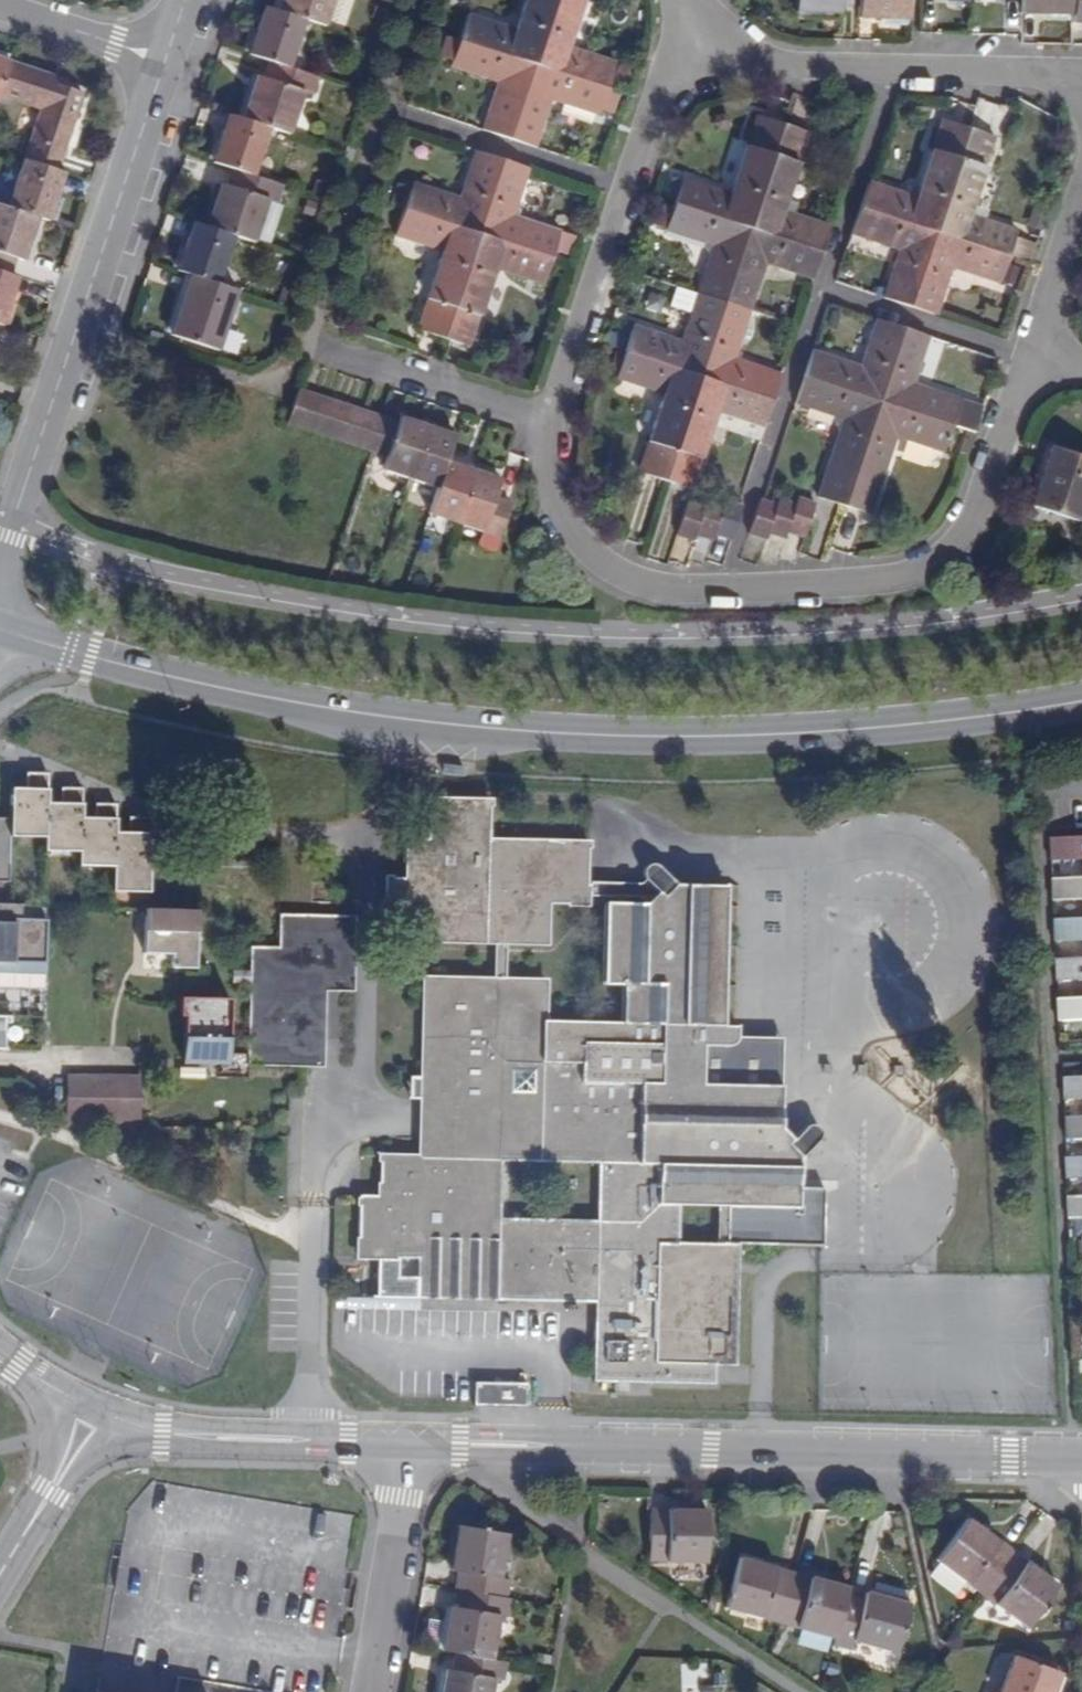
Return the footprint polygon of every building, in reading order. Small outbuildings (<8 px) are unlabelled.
[(280,10),(307,19),(327,25),(336,0),(283,0),(280,10)] [(461,39),(535,64),(556,0),(526,0),(516,30),(469,15),(461,39)] [(608,89),(617,64),(569,47),(584,0),(556,0),(535,64),(608,89)] [(860,0),(796,0),(796,12),(841,12),(841,6),(859,6),(860,0)] [(859,6),(859,18),(909,19),(910,0),(860,0),(859,6)] [(1073,14),(1073,0),(1023,0),(1022,12),(1073,14)] [(1073,14),(1073,22),(1081,22),(1081,0),(1073,0),(1073,14)] [(251,54),(271,60),(291,67),(307,19),(280,10),(266,5),(251,54)] [(535,64),(461,39),(452,66),(499,82),(484,129),(511,139),(535,64)] [(9,60),(0,57),(0,89),(9,60)] [(0,89),(0,96),(40,109),(23,158),(57,170),(82,95),(51,82),(53,76),(9,60),(0,89)] [(291,67),(271,60),(265,77),(258,75),(245,118),(272,127),(292,134),(306,93),(314,95),(320,77),(291,67)] [(620,93),(608,89),(535,64),(511,139),(537,147),(552,100),(600,116),(603,108),(614,111),(620,93)] [(215,161),(236,168),(257,174),(272,127),(245,118),(231,113),(215,161)] [(750,227),(784,123),(758,115),(732,192),(686,177),(677,202),(750,227)] [(872,180),(863,207),(936,232),(971,127),(945,119),(919,197),(872,180)] [(784,123),(750,227),(824,252),(833,226),(785,209),(810,131),(784,123)] [(971,127),(936,232),(1010,257),(1019,230),(972,214),(998,136),(971,127)] [(405,209),(479,234),(503,160),(476,151),(460,200),(413,184),(405,209)] [(64,172),(57,170),(23,158),(8,206),(39,216),(49,219),(64,172)] [(529,169),(503,160),(479,234),(552,259),(561,233),(513,217),(529,169)] [(209,225),(237,234),(257,241),(271,200),(278,202),(285,184),(257,174),(236,168),(230,184),(224,182),(209,225)] [(699,292),(726,301),(750,227),(677,202),(668,229),(715,245),(699,292)] [(11,274),(17,257),(24,260),(39,216),(8,206),(0,203),(0,270),(11,274)] [(886,297),(912,305),(936,232),(863,207),(854,233),(902,250),(886,297)] [(444,339),(479,234),(405,209),(395,237),(443,253),(418,330),(444,339)] [(180,268),(193,273),(221,282),(237,234),(209,225),(196,220),(180,268)] [(750,227),(726,301),(752,309),(767,263),(816,279),(824,252),(750,227)] [(1010,257),(936,232),(912,305),(939,314),(955,267),(1001,283),(1010,257)] [(543,286),(552,259),(479,234),(444,339),(470,348),(496,269),(543,286)] [(11,274),(0,270),(0,323),(2,324),(19,275),(11,274)] [(241,289),(221,282),(193,273),(173,333),(222,349),(241,289)] [(637,324),(628,351),(702,375),(726,301),(699,292),(679,285),(672,305),(693,311),(683,339),(637,324)] [(726,301),(702,375),(776,400),(784,373),(736,357),(752,309),(726,301)] [(816,350),(807,377),(880,401),(905,326),(878,318),(863,365),(816,350)] [(932,335),(905,326),(880,401),(955,426),(975,432),(984,406),(916,383),(932,335)] [(641,470),(668,479),(702,375),(628,351),(620,377),(666,393),(641,470)] [(702,375),(668,479),(693,488),(714,424),(762,439),(776,400),(702,375)] [(880,401),(807,377),(798,402),(845,419),(820,496),(846,504),(880,401)] [(288,425),(305,430),(317,396),(300,390),(288,425)] [(322,436),(334,402),(317,396),(305,430),(322,436)] [(880,401),(846,504),(872,513),(899,437),(946,452),(955,426),(880,401)] [(350,407),(334,402),(322,436),(338,441),(350,407)] [(350,407),(338,441),(355,446),(367,413),(350,407)] [(372,451),(383,418),(367,413),(355,446),(372,451)] [(411,480),(429,428),(401,419),(399,423),(383,418),(372,451),(388,457),(384,471),(411,480)] [(411,480),(438,489),(447,462),(456,437),(429,428),(411,480)] [(1054,446),(1034,504),(1080,521),(1081,516),(1081,455),(1054,446)] [(474,471),(447,462),(438,489),(429,515),(457,524),(474,471)] [(501,480),(474,471),(457,524),(500,538),(512,504),(495,499),(501,480)] [(800,496),(798,503),(788,532),(806,538),(818,502),(800,496)] [(782,497),(779,505),(770,533),(786,539),(788,532),(798,503),(782,497)] [(768,538),(770,533),(779,505),(766,500),(762,498),(751,532),(768,538)] [(697,534),(706,505),(689,500),(678,533),(695,540),(697,534)] [(708,500),(706,505),(697,534),(713,540),(715,535),(725,505),(708,500)] [(725,505),(715,535),(733,540),(745,505),(741,504),(727,500),(725,505)] [(33,774),(32,788),(16,787),(15,820),(0,820),(0,883),(14,883),(15,838),(50,839),(50,854),(82,855),(82,868),(116,870),(116,894),(151,895),(154,821),(136,820),(135,833),(120,832),(120,805),(102,804),(101,820),(84,819),(84,790),(66,789),(66,802),(51,802),(51,775),(33,774)] [(480,813),(422,811),(419,849),(400,848),(398,889),(378,888),(377,926),(407,927),(408,912),(417,913),(416,927),(414,946),(483,948),(494,949),(533,950),(535,910),(573,912),(573,906),(574,893),(575,854),(479,851),(480,813)] [(1080,878),(1081,878),(1081,836),(1049,837),(1051,860),(1079,859),(1080,878)] [(1080,878),(1052,880),(1053,901),(1081,899),(1081,918),(1081,878),(1080,878)] [(719,1056),(725,1050),(725,1033),(712,1033),(716,894),(663,892),(643,909),(642,909),(640,908),(632,914),(593,914),(591,991),(609,991),(608,1029),(531,1027),(532,991),(493,989),(480,989),(415,987),(412,1064),(421,1064),(418,1161),(408,1161),(370,1159),(369,1197),(346,1197),(344,1257),(396,1259),(396,1246),(406,1248),(405,1260),(402,1298),(583,1303),(582,1384),(700,1387),(700,1368),(718,1368),(721,1249),(712,1249),(699,1248),(662,1247),(664,1207),(700,1209),(713,1209),(781,1211),(782,1159),(768,1144),(772,1141),(764,1133),(765,1096),(689,1094),(691,1055),(719,1056)] [(632,895),(574,893),(573,906),(626,907),(632,914),(640,908),(642,909),(643,909),(632,895)] [(10,921),(9,907),(0,907),(0,980),(4,980),(5,921),(10,921)] [(152,911),(135,910),(135,917),(152,918),(152,911)] [(184,911),(152,911),(152,918),(135,917),(134,955),(162,956),(162,971),(185,972),(187,911),(184,911)] [(417,913),(408,912),(407,927),(416,927),(417,913)] [(1081,918),(1053,920),(1054,941),(1081,940),(1081,918)] [(13,921),(10,921),(5,921),(4,980),(24,980),(25,970),(35,971),(35,922),(13,921)] [(262,960),(245,959),(244,1071),(314,1072),(314,1076),(319,1076),(320,989),(346,990),(347,925),(272,923),(271,958),(263,957),(262,960)] [(271,958),(272,923),(263,923),(263,957),(271,958)] [(494,949),(483,948),(480,989),(493,989),(494,949)] [(1055,960),(1056,982),(1081,980),(1081,959),(1055,960)] [(1057,1001),(1058,1024),(1081,1022),(1081,999),(1057,1001)] [(222,1003),(173,1002),(172,1019),(179,1019),(177,1062),(221,1063),(222,1003)] [(0,1018),(0,1048),(9,1048),(10,1018),(0,1018)] [(421,1064),(412,1064),(408,1161),(418,1161),(421,1064)] [(1062,1076),(1064,1102),(1081,1102),(1081,1076),(1062,1076)] [(105,1078),(75,1078),(75,1108),(104,1109),(105,1078)] [(104,1109),(129,1110),(130,1078),(105,1078),(104,1109)] [(1065,1118),(1066,1144),(1081,1143),(1081,1117),(1065,1118)] [(1067,1158),(1068,1183),(1081,1183),(1081,1157),(1067,1158)] [(1069,1199),(1070,1223),(1081,1223),(1081,1198),(1069,1199)] [(713,1209),(700,1209),(699,1248),(712,1249),(713,1209)] [(406,1248),(396,1246),(396,1259),(405,1260),(406,1248)] [(512,1409),(512,1388),(461,1388),(461,1408),(512,1409)] [(707,1511),(650,1511),(649,1562),(706,1564),(707,1511)] [(983,1595),(1014,1554),(968,1519),(937,1559),(983,1595)] [(459,1592),(504,1600),(507,1582),(497,1581),(504,1536),(456,1530),(449,1572),(456,1574),(453,1592),(459,1592)] [(1058,1586),(1014,1554),(983,1595),(1026,1629),(1058,1586)] [(780,1624),(794,1574),(739,1560),(727,1609),(780,1624)] [(849,1588),(794,1574),(780,1624),(835,1638),(847,1594),(849,1588)] [(441,1654),(454,1656),(490,1662),(497,1617),(505,1619),(508,1600),(504,1600),(459,1592),(456,1609),(449,1608),(441,1654)] [(847,1594),(835,1638),(834,1643),(851,1648),(853,1640),(897,1651),(909,1605),(866,1593),(864,1599),(847,1594)] [(454,1656),(450,1675),(445,1674),(442,1690),(424,1687),(423,1691),(491,1691),(492,1684),(501,1685),(505,1665),(490,1662),(454,1656)] [(1058,1676),(1014,1659),(1002,1691),(1053,1691),(1058,1676)]
